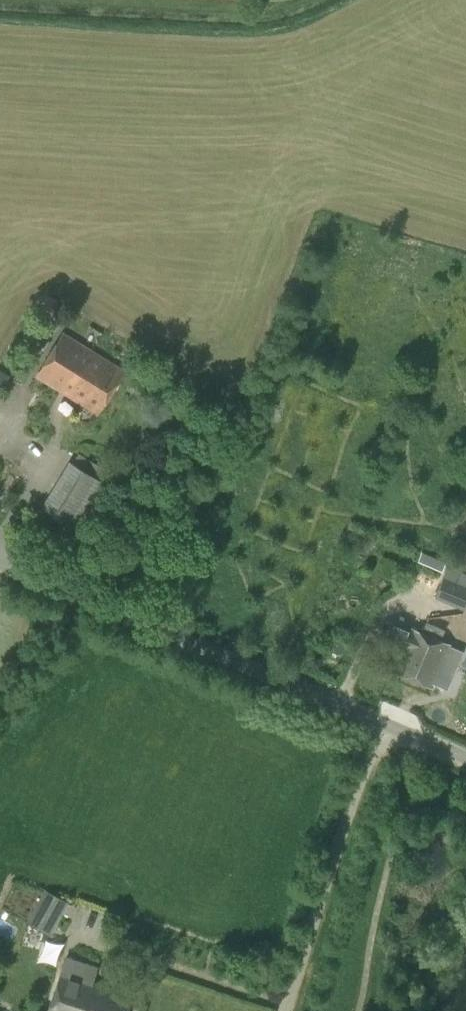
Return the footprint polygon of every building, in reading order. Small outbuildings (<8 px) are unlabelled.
[(55,300),(46,295),(39,306),(48,312),(55,300)] [(82,369),(93,352),(62,333),(36,375),(59,390),(73,366),(82,369)] [(111,363),(93,352),(82,369),(73,366),(59,390),(97,413),(123,370),(121,369),(126,361),(116,355),(111,363)] [(110,495),(95,486),(98,480),(71,463),(44,508),(71,524),(73,522),(89,531),(110,495)] [(464,541),(455,564),(465,569),(465,541),(464,541)] [(465,607),(465,587),(443,577),(434,598),(464,611),(465,607)] [(421,633),(410,628),(411,627),(391,619),(381,642),(401,650),(392,671),(431,687),(449,645),(439,641),(444,629),(426,622),(421,633)] [(44,932),(62,899),(44,890),(27,922),(44,932)] [(103,986),(91,982),(96,968),(66,958),(48,1010),(79,1010),(85,994),(97,998),(99,992),(101,993),(103,986)] [(103,986),(101,993),(99,992),(97,998),(85,994),(79,1010),(126,1010),(131,995),(103,986)]
